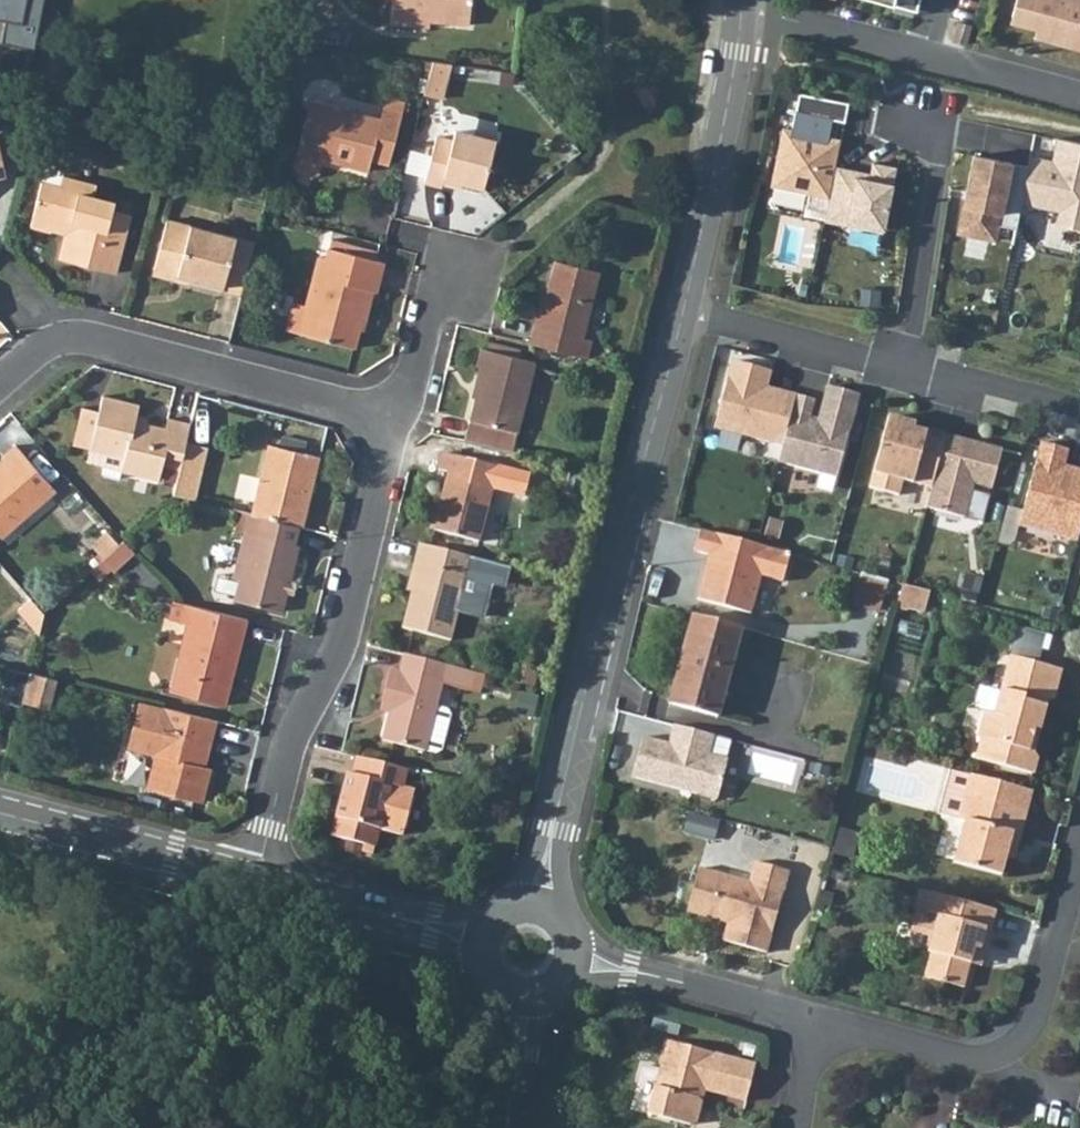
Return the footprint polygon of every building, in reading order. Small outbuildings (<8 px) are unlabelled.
[(7,17),(3,42),(34,48),(42,0),(0,0),(0,16),(7,17)] [(401,28),(414,30),(441,33),(442,24),(478,29),(481,0),(404,0),(401,28)] [(918,0),(878,0),(915,10),(918,0)] [(1014,18),(1019,27),(1039,32),(1047,34),(1045,42),(1079,52),(1079,0),(1018,0),(1014,18)] [(970,25),(958,21),(953,41),(965,44),(970,25)] [(1047,34),(1039,32),(1037,41),(1045,42),(1047,34)] [(440,71),(431,106),(448,109),(455,73),(440,71)] [(851,102),(802,92),(798,111),(847,121),(851,102)] [(384,125),(315,109),(300,175),(304,182),(318,186),(325,181),(329,167),(371,176),(375,165),(393,169),(406,117),(386,113),(384,125)] [(445,134),(455,137),(459,125),(501,137),(505,123),(452,109),(445,134)] [(843,139),(785,127),(773,185),(831,197),(837,166),(839,156),(843,139)] [(445,140),(435,188),(451,191),(452,183),(494,191),(505,142),(463,135),(462,144),(445,140)] [(1060,137),(1055,159),(1039,156),(1029,203),(1062,210),(1059,223),(1079,228),(1079,141),(1060,137)] [(8,186),(5,165),(19,163),(15,141),(2,143),(0,144),(0,187),(8,186)] [(409,168),(428,173),(433,153),(414,148),(409,168)] [(1031,166),(976,154),(969,190),(972,191),(964,232),(997,239),(1000,224),(1018,227),(1024,202),(1031,166)] [(860,171),(837,166),(831,197),(826,220),(848,225),(849,221),(885,228),(898,167),(875,162),(872,179),(859,176),(860,171)] [(49,191),(38,236),(54,239),(64,232),(75,234),(68,267),(122,280),(136,223),(118,218),(121,210),(101,205),(104,192),(70,185),(72,177),(54,172),(49,191)] [(197,291),(248,303),(262,250),(175,230),(163,277),(199,285),(197,291)] [(324,273),(315,313),(322,314),(315,343),(361,355),(369,326),(375,327),(383,296),(386,297),(391,271),(337,258),(334,269),(327,267),(324,273)] [(544,329),(539,348),(597,363),(602,344),(596,342),(611,278),(565,267),(550,330),(544,329)] [(322,314),(315,313),(307,312),(300,339),(315,343),(322,314)] [(495,371),(478,444),(525,456),(546,367),(491,353),(487,369),(495,371)] [(773,370),(733,360),(715,427),(784,446),(797,395),(776,388),(773,402),(765,400),(773,370)] [(816,399),(797,395),(784,446),(779,461),(799,467),(800,462),(818,467),(817,471),(838,477),(860,394),(828,385),(819,422),(810,420),(816,399)] [(108,416),(100,454),(97,466),(166,482),(171,467),(173,459),(191,462),(194,445),(198,426),(175,420),(173,430),(143,424),(146,407),(112,399),(108,416)] [(81,451),(100,454),(108,416),(90,412),(81,451)] [(918,424),(890,416),(871,486),(901,495),(905,479),(934,487),(948,434),(928,429),(928,431),(916,428),(918,424)] [(965,439),(948,434),(934,487),(928,507),(985,522),(991,496),(974,492),(976,484),(993,489),(1004,449),(971,441),(970,446),(964,444),(965,439)] [(1043,442),(1021,526),(1079,542),(1079,541),(1079,470),(1074,468),(1073,474),(1065,471),(1071,450),(1043,442)] [(188,471),(183,492),(183,499),(200,503),(213,449),(194,445),(191,462),(188,471)] [(277,450),(258,518),(306,531),(308,531),(325,464),(277,450)] [(0,479),(0,538),(6,545),(61,496),(21,451),(7,463),(12,468),(0,479)] [(456,458),(452,475),(467,479),(453,537),(494,547),(509,490),(504,489),(508,472),(456,458)] [(173,459),(171,467),(188,471),(191,462),(173,459)] [(258,518),(252,540),(260,543),(245,606),(290,615),(305,555),(300,554),(306,531),(258,518)] [(790,554),(700,530),(695,552),(713,557),(706,566),(697,600),(750,614),(760,576),(783,582),(790,554)] [(133,546),(107,568),(117,579),(142,559),(133,546)] [(491,563),(431,547),(427,567),(433,569),(416,634),(464,645),(472,614),(484,618),(493,612),(500,587),(485,583),(491,563)] [(491,563),(485,583),(500,587),(505,589),(511,568),(491,563)] [(888,580),(863,574),(855,603),(880,609),(888,580)] [(907,584),(902,606),(928,612),(933,591),(907,584)] [(37,601),(23,614),(47,640),(53,619),(37,601)] [(255,623),(190,607),(185,627),(194,629),(179,695),(230,708),(236,680),(242,681),(255,623)] [(745,629),(693,615),(672,702),(722,715),(745,629)] [(1030,618),(1021,653),(1048,660),(1057,625),(1030,618)] [(1012,651),(1003,682),(1012,685),(1021,653),(1012,651)] [(1012,685),(1003,682),(996,708),(986,705),(979,731),(986,733),(980,755),(1038,770),(1043,752),(1036,743),(1049,693),(1057,695),(1066,665),(1048,660),(1021,653),(1012,685)] [(487,673),(420,656),(416,673),(403,669),(400,675),(394,703),(407,707),(400,739),(438,749),(439,745),(451,747),(460,739),(466,718),(459,704),(450,702),(454,687),(482,695),(487,673)] [(45,682),(38,680),(32,710),(38,711),(45,682)] [(65,686),(45,682),(38,711),(58,716),(65,686)] [(229,725),(150,706),(139,755),(167,760),(160,794),(215,807),(223,775),(216,774),(229,725)] [(716,733),(676,723),(671,741),(645,734),(634,774),(683,787),(684,783),(690,785),(694,790),(719,797),(730,757),(711,752),(716,733)] [(420,772),(371,758),(366,776),(360,774),(343,838),(387,849),(392,831),(416,837),(427,793),(415,790),(420,772)] [(1036,786),(987,774),(973,817),(981,820),(971,860),(1005,870),(1012,844),(1016,845),(1021,827),(1024,828),(1036,786)] [(938,855),(955,860),(966,818),(949,813),(938,855)] [(707,866),(695,909),(734,918),(729,937),(773,947),(794,868),(762,859),(756,879),(721,871),(707,866)] [(938,891),(919,886),(914,906),(919,907),(912,934),(916,941),(929,944),(928,949),(935,952),(929,973),(966,982),(973,958),(977,942),(991,946),(1001,907),(938,891)] [(977,942),(973,958),(986,962),(991,946),(977,942)] [(700,1090),(716,1094),(720,1077),(753,1084),(759,1064),(669,1043),(651,1116),(690,1124),(703,1121),(708,1100),(699,1093),(700,1090)] [(720,1077),(716,1094),(721,1097),(748,1103),(753,1084),(720,1077)]
